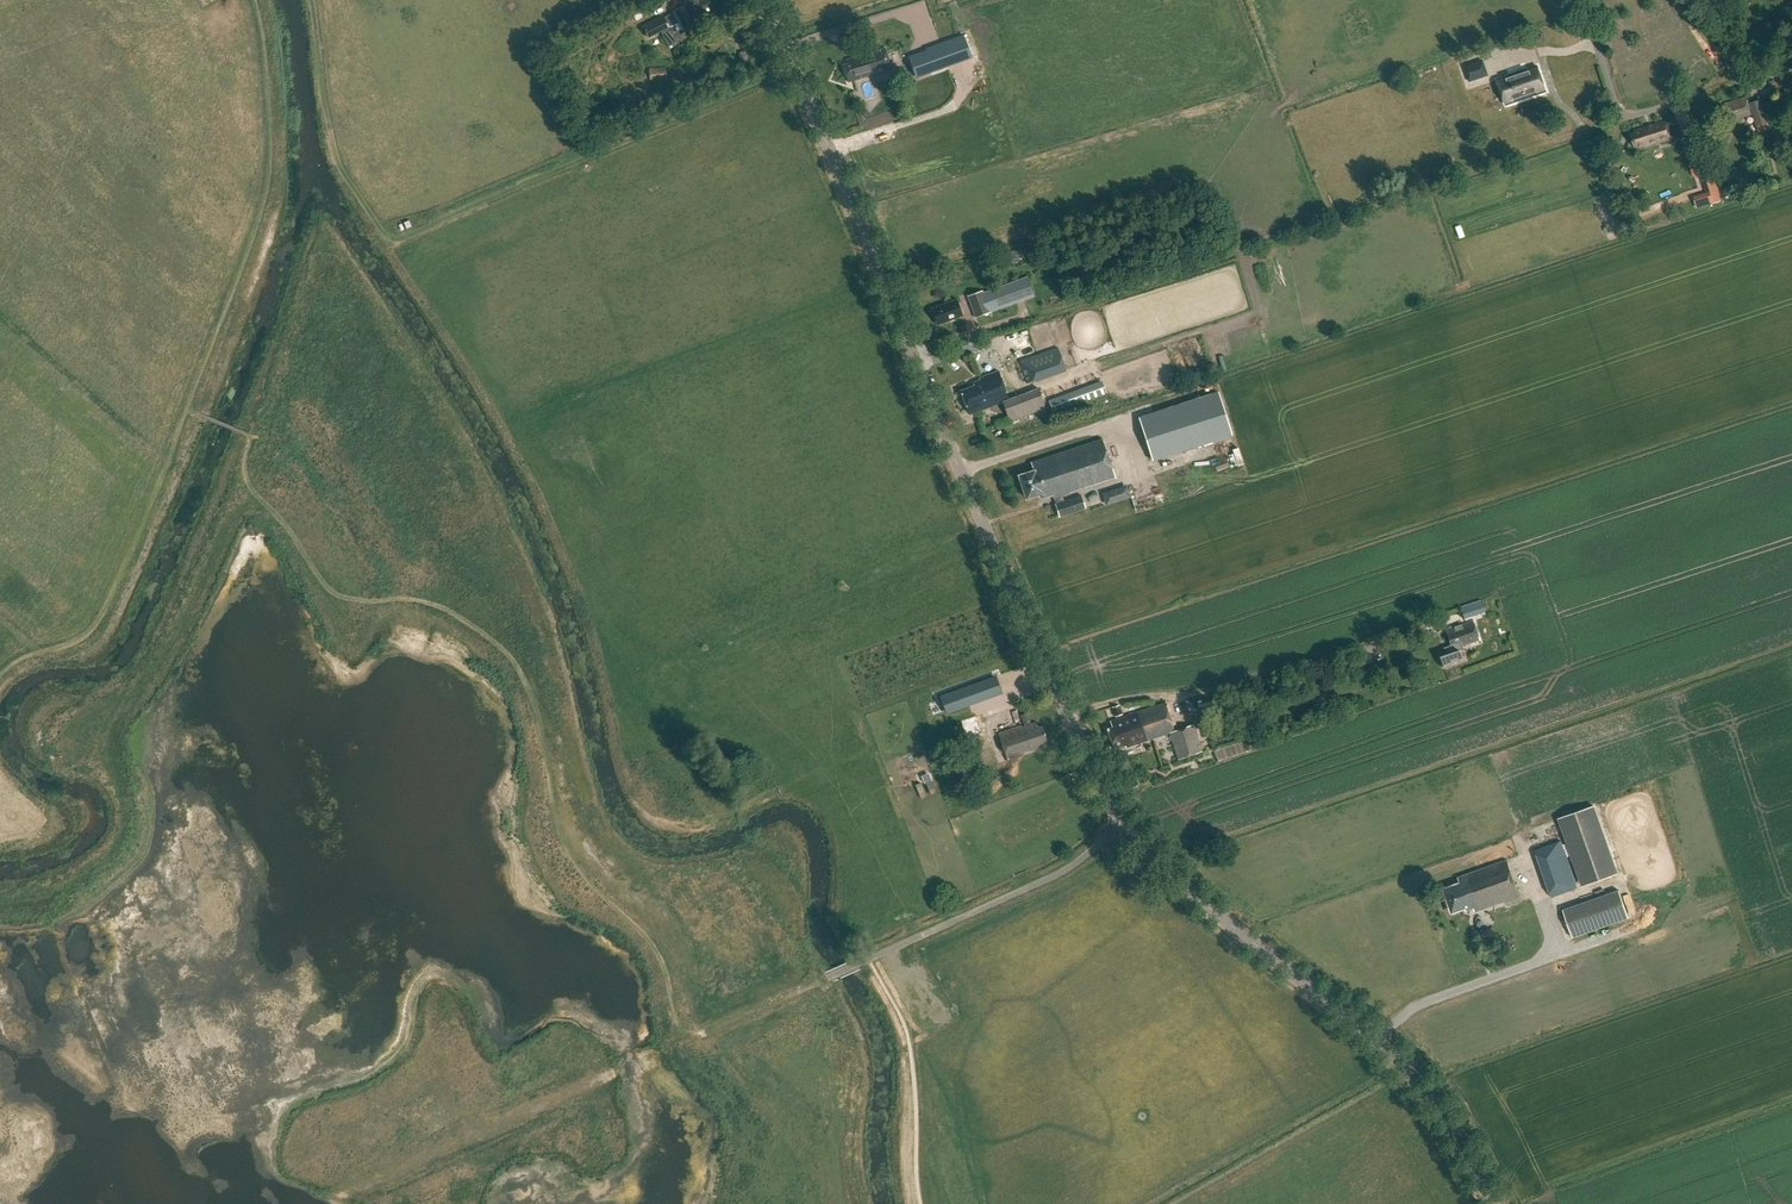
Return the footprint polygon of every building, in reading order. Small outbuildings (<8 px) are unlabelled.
[(696,21),(725,7),(723,3),(727,1),(727,0),(685,0),(696,21)] [(683,6),(673,12),(684,33),(694,28),(683,6)] [(662,17),(643,27),(649,38),(668,28),(662,17)] [(675,25),(670,27),(674,36),(679,33),(675,25)] [(964,35),(908,55),(916,76),(972,56),(964,35)] [(848,64),(843,66),(848,82),(892,69),(885,48),(860,56),(860,57),(855,59),(854,58),(846,60),(848,64)] [(1465,67),(1470,82),(1488,76),(1483,61),(1465,67)] [(1546,91),(1538,66),(1498,80),(1506,105),(1546,91)] [(1677,74),(1679,79),(1690,75),(1688,70),(1677,74)] [(1762,95),(1775,91),(1772,81),(1759,86),(1762,95)] [(1761,100),(1748,104),(1746,97),(1724,104),(1726,108),(1722,109),(1724,119),(1726,118),(1728,127),(1740,124),(1739,119),(1751,115),(1750,110),(1751,109),(1756,127),(1768,124),(1761,100)] [(1672,139),(1667,121),(1634,130),(1635,134),(1631,135),(1635,150),(1672,139)] [(1687,142),(1693,160),(1701,158),(1695,139),(1687,142)] [(1724,173),(1727,182),(1745,176),(1742,166),(1732,169),(1732,170),(1724,173)] [(404,223),(407,229),(412,227),(409,220),(404,223)] [(985,260),(988,269),(1025,258),(1022,249),(985,260)] [(983,293),(982,291),(969,295),(977,318),(1035,297),(1028,277),(983,293)] [(942,307),(932,310),(933,312),(932,314),(934,318),(935,319),(937,324),(947,320),(947,321),(949,321),(950,322),(955,321),(955,318),(963,316),(957,300),(942,306),(942,307)] [(1067,371),(1084,365),(1076,343),(1060,349),(1059,347),(1020,360),(1029,386),(1067,373),(1067,371)] [(1003,402),(1010,421),(1047,407),(1045,402),(1056,399),(1052,384),(1040,388),(1010,399),(999,369),(979,376),(980,377),(973,380),(974,385),(961,390),(969,414),(1003,402)] [(1107,393),(1104,384),(1050,404),(1053,413),(1107,393)] [(1235,435),(1221,392),(1141,418),(1155,462),(1235,435)] [(1056,503),(1060,517),(1086,509),(1082,495),(1064,501),(1062,496),(1116,479),(1103,439),(1031,463),(1034,471),(1019,476),(1024,489),(1023,491),(1024,495),(1026,496),(1027,498),(1041,494),(1043,499),(1053,495),(1054,499),(1056,503)] [(1133,482),(1108,491),(1112,503),(1137,495),(1133,482)] [(1460,607),(1464,619),(1485,612),(1481,601),(1460,607)] [(1440,657),(1444,668),(1463,661),(1459,650),(1461,647),(1480,640),(1474,620),(1445,630),(1451,646),(1447,655),(1440,657)] [(995,677),(941,697),(947,713),(1001,693),(995,677)] [(1125,747),(1169,732),(1178,759),(1202,752),(1193,725),(1174,731),(1165,703),(1110,722),(1112,728),(1107,729),(1114,748),(1125,745),(1125,747)] [(1115,717),(1122,715),(1119,705),(1112,708),(1115,717)] [(1021,715),(1025,726),(1022,727),(1022,725),(998,733),(1008,762),(1014,760),(1014,758),(1037,750),(1037,749),(1049,745),(1042,726),(1038,728),(1036,723),(1031,724),(1027,713),(1021,715)] [(961,721),(967,742),(981,737),(975,717),(961,721)] [(1598,806),(1560,816),(1568,846),(1576,844),(1577,846),(1587,843),(1593,864),(1591,864),(1589,856),(1579,859),(1586,883),(1612,876),(1610,869),(1615,868),(1598,806)] [(1535,849),(1550,896),(1578,887),(1562,840),(1535,849)] [(1449,904),(1448,905),(1450,910),(1452,911),(1452,913),(1466,908),(1466,911),(1473,908),(1475,912),(1520,897),(1508,862),(1458,878),(1461,884),(1445,890),(1449,904)] [(1618,889),(1562,908),(1572,937),(1627,918),(1618,889)] [(1677,901),(1696,894),(1694,889),(1675,896),(1677,901)]
